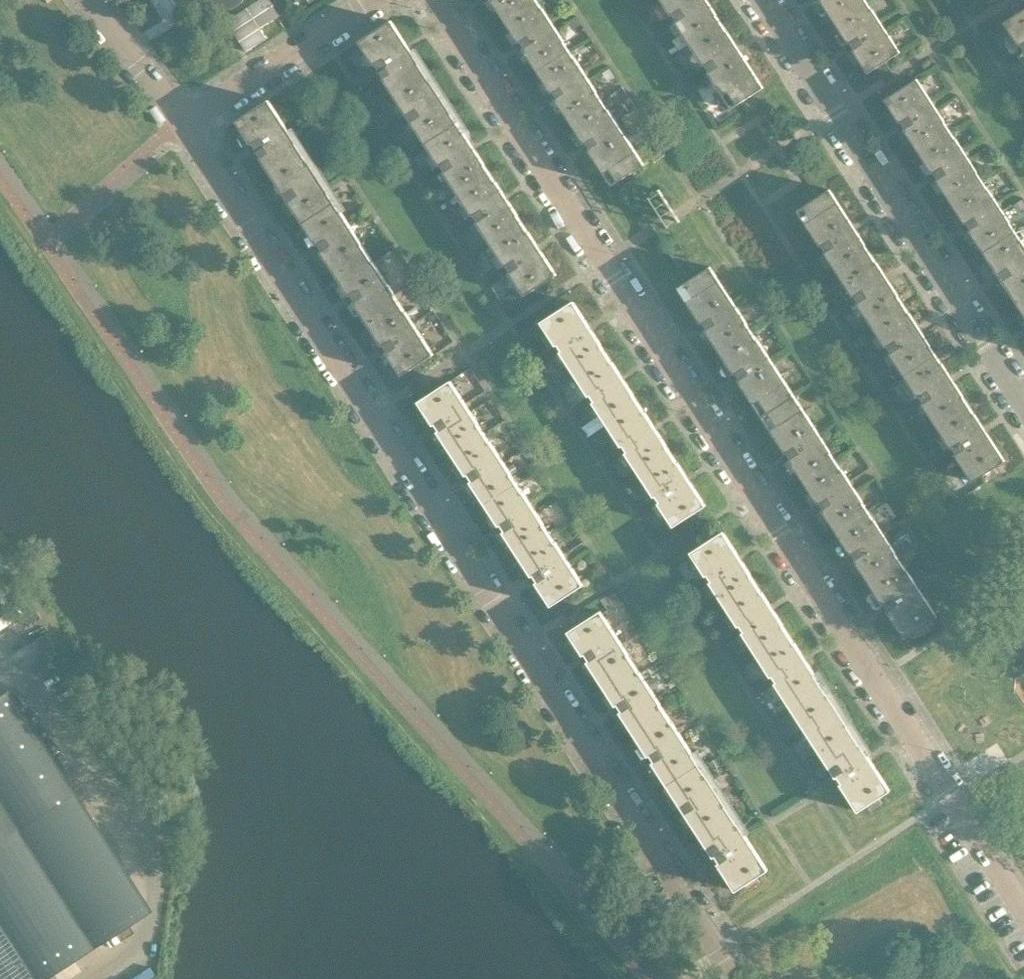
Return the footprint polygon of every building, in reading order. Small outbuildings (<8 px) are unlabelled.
[(158,0),(171,20),(202,1),(201,0),(158,0)] [(209,3),(220,8),(231,7),(240,0),(241,0),(207,0),(209,3)] [(227,21),(246,51),(267,38),(260,28),(280,15),(271,0),(259,0),(227,21)] [(505,21),(536,0),(491,0),(505,21)] [(505,21),(518,41),(517,42),(522,49),(523,50),(524,50),(538,72),(570,51),(538,0),(536,0),(505,21)] [(689,43),(722,22),(708,2),(709,1),(708,0),(707,0),(661,0),(689,43)] [(820,1),(821,1),(834,21),(866,0),(819,0),(820,1)] [(834,21),(848,42),(847,43),(852,52),(853,51),(868,73),(900,52),(866,0),(834,21)] [(1023,53),(1023,9),(1004,22),(1023,53)] [(576,15),(567,21),(572,29),(581,24),(576,15)] [(905,19),(895,26),(899,32),(903,30),(904,31),(910,27),(905,19)] [(457,122),(411,51),(391,20),(359,41),(373,64),(371,65),(376,73),(378,72),(425,143),(457,122)] [(735,44),(722,22),(689,43),(731,108),(763,87),(741,52),(742,52),(741,51),(740,51),(736,45),(737,45),(736,43),(735,44)] [(570,51),(538,72),(551,91),(550,92),(555,101),(557,101),(570,122),(603,101),(570,51)] [(1014,78),(1017,83),(1023,79),(1023,77),(1021,73),(1014,78)] [(904,130),(918,150),(950,129),(917,78),(885,99),(899,121),(898,122),(903,130),(903,131),(904,130)] [(334,201),(290,133),(268,100),(236,121),(250,143),(249,143),(255,152),(256,151),(301,222),(334,201)] [(603,101),(570,122),(583,142),(582,142),(587,150),(588,151),(590,151),(611,185),(644,164),(603,101)] [(471,143),(457,122),(425,143),(457,193),(490,172),(477,152),(477,151),(476,150),(472,145),(473,144),(472,143),(471,143)] [(950,129),(918,150),(931,172),(930,172),(931,174),(936,181),(937,180),(950,201),(983,180),(950,129)] [(504,193),(490,172),(457,193),(490,244),(523,222),(509,202),(510,202),(509,200),(508,201),(505,195),(505,194),(504,193)] [(983,180),(950,201),(964,222),(963,223),(968,230),(969,231),(970,231),(983,251),(1015,230),(983,180)] [(797,210),(838,274),(871,253),(858,232),(857,230),(857,231),(853,225),(853,223),(852,224),(830,189),(797,210)] [(1013,205),(1018,212),(1023,209),(1023,202),(1022,199),(1013,205)] [(334,201),(301,222),(335,273),(367,252),(334,201)] [(536,244),(523,222),(490,244),(524,295),(557,274),(542,252),(543,252),(542,250),(541,251),(537,245),(538,244),(537,243),(536,244)] [(1015,230),(983,251),(997,272),(996,273),(997,275),(1001,282),(1002,281),(1023,315),(1023,244),(1015,230)] [(367,252),(335,273),(348,294),(347,295),(353,303),(354,303),(367,322),(399,301),(367,252)] [(871,253),(838,274),(871,325),(904,304),(890,283),(891,282),(890,281),(889,281),(885,275),(886,275),(885,274),(884,274),(871,253)] [(706,331),(720,352),(752,331),(710,266),(678,287),(700,322),(699,323),(705,331),(706,331)] [(399,301),(367,322),(381,344),(380,345),(386,354),(387,353),(401,375),(434,354),(399,301)] [(541,322),(574,373),(606,352),(593,332),(594,332),(593,330),(592,331),(589,325),(589,324),(588,323),(573,301),(541,322)] [(904,304),(871,325),(904,375),(936,354),(923,333),(922,331),(922,332),(918,326),(919,325),(918,324),(917,324),(904,304)] [(752,331),(720,352),(733,372),(732,373),(733,374),(738,382),(739,381),(761,416),(794,395),(752,331)] [(620,374),(606,352),(574,373),(606,423),(639,402),(626,382),(627,382),(626,381),(625,381),(621,375),(622,374),(621,373),(620,374)] [(936,354),(904,375),(937,426),(969,405),(955,383),(956,383),(955,382),(954,382),(950,376),(951,376),(950,374),(950,375),(936,354)] [(438,432),(451,452),(483,431),(451,380),(418,401),(432,424),(437,433),(438,432)] [(836,460),(794,395),(761,416),(784,451),(783,452),(789,461),(790,460),(803,481),(836,460)] [(653,424),(639,402),(606,423),(640,474),(672,453),(658,432),(659,432),(658,431),(654,425),(654,424),(654,423),(653,424)] [(969,405),(937,426),(972,481),(1005,460),(988,434),(988,433),(987,432),(983,427),(984,426),(983,425),(982,425),(969,405)] [(483,431),(451,452),(465,474),(464,475),(470,483),(471,483),(484,502),(516,481),(483,431)] [(686,474),(672,453),(640,474),(673,526),(706,505),(691,483),(692,482),(691,481),(690,481),(687,476),(687,475),(686,474)] [(836,460),(803,481),(817,501),(816,502),(817,503),(821,511),(822,510),(836,531),(868,510),(836,460)] [(516,481),(484,502),(498,524),(497,525),(502,532),(503,533),(504,533),(516,552),(549,532),(516,481)] [(868,510),(836,531),(849,552),(849,553),(849,554),(854,561),(855,561),(869,582),(901,561),(868,510)] [(690,552),(724,604),(756,583),(743,562),(743,561),(742,561),(738,555),(738,553),(737,553),(723,531),(690,552)] [(549,532),(516,552),(530,574),(530,575),(535,584),(536,583),(551,605),(583,584),(549,532)] [(901,561),(869,582),(882,602),(881,603),(886,611),(887,612),(888,611),(905,637),(937,616),(901,561)] [(770,604),(756,583),(724,604),(756,655),(789,633),(775,612),(776,612),(775,611),(774,611),(771,605),(771,604),(770,603),(770,604)] [(613,591),(606,596),(610,602),(618,597),(613,591)] [(587,663),(588,662),(601,682),(633,661),(600,610),(568,631),(582,654),(581,655),(586,662),(587,663)] [(802,654),(789,633),(756,655),(789,705),(822,684),(808,663),(808,662),(808,661),(807,661),(803,655),(804,655),(803,654),(802,654)] [(633,661),(601,682),(615,704),(614,705),(619,713),(620,713),(634,733),(666,712),(633,661)] [(890,790),(872,762),(822,684),(789,705),(835,776),(833,778),(838,785),(840,785),(857,811),(890,790)] [(131,920),(138,894),(7,690),(0,694),(0,978),(39,978),(131,920)] [(666,712),(634,733),(666,783),(698,762),(666,712)] [(717,756),(708,762),(713,769),(721,764),(717,756)] [(768,869),(745,834),(698,762),(666,783),(713,856),(710,857),(715,865),(718,863),(735,890),(768,869)]
